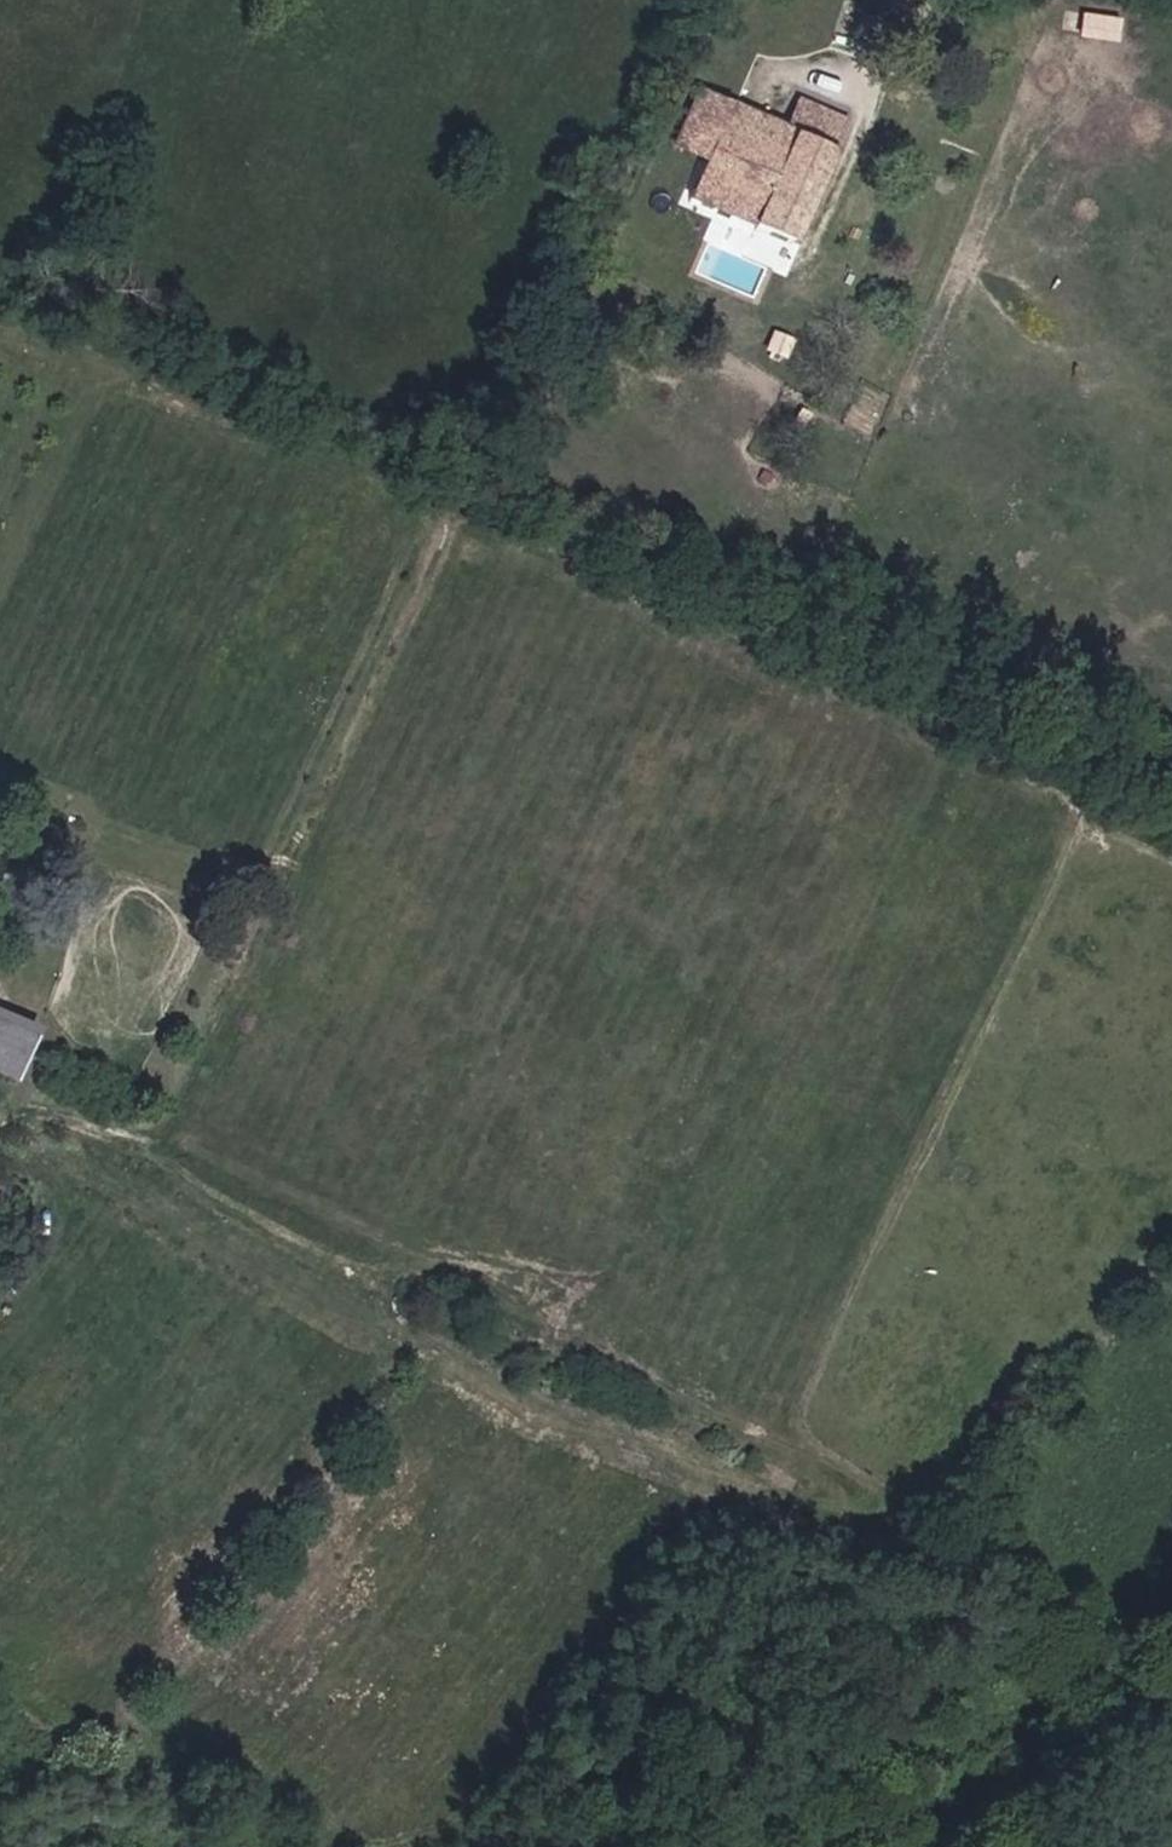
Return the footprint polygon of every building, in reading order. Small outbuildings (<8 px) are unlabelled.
[(717,153),(740,98),(709,85),(685,136),(717,153)] [(740,98),(717,153),(699,193),(800,236),(849,132),(825,121),(831,105),(810,96),(798,124),(740,98)] [(0,1009),(0,1078),(22,1087),(46,1028),(0,1009)]
